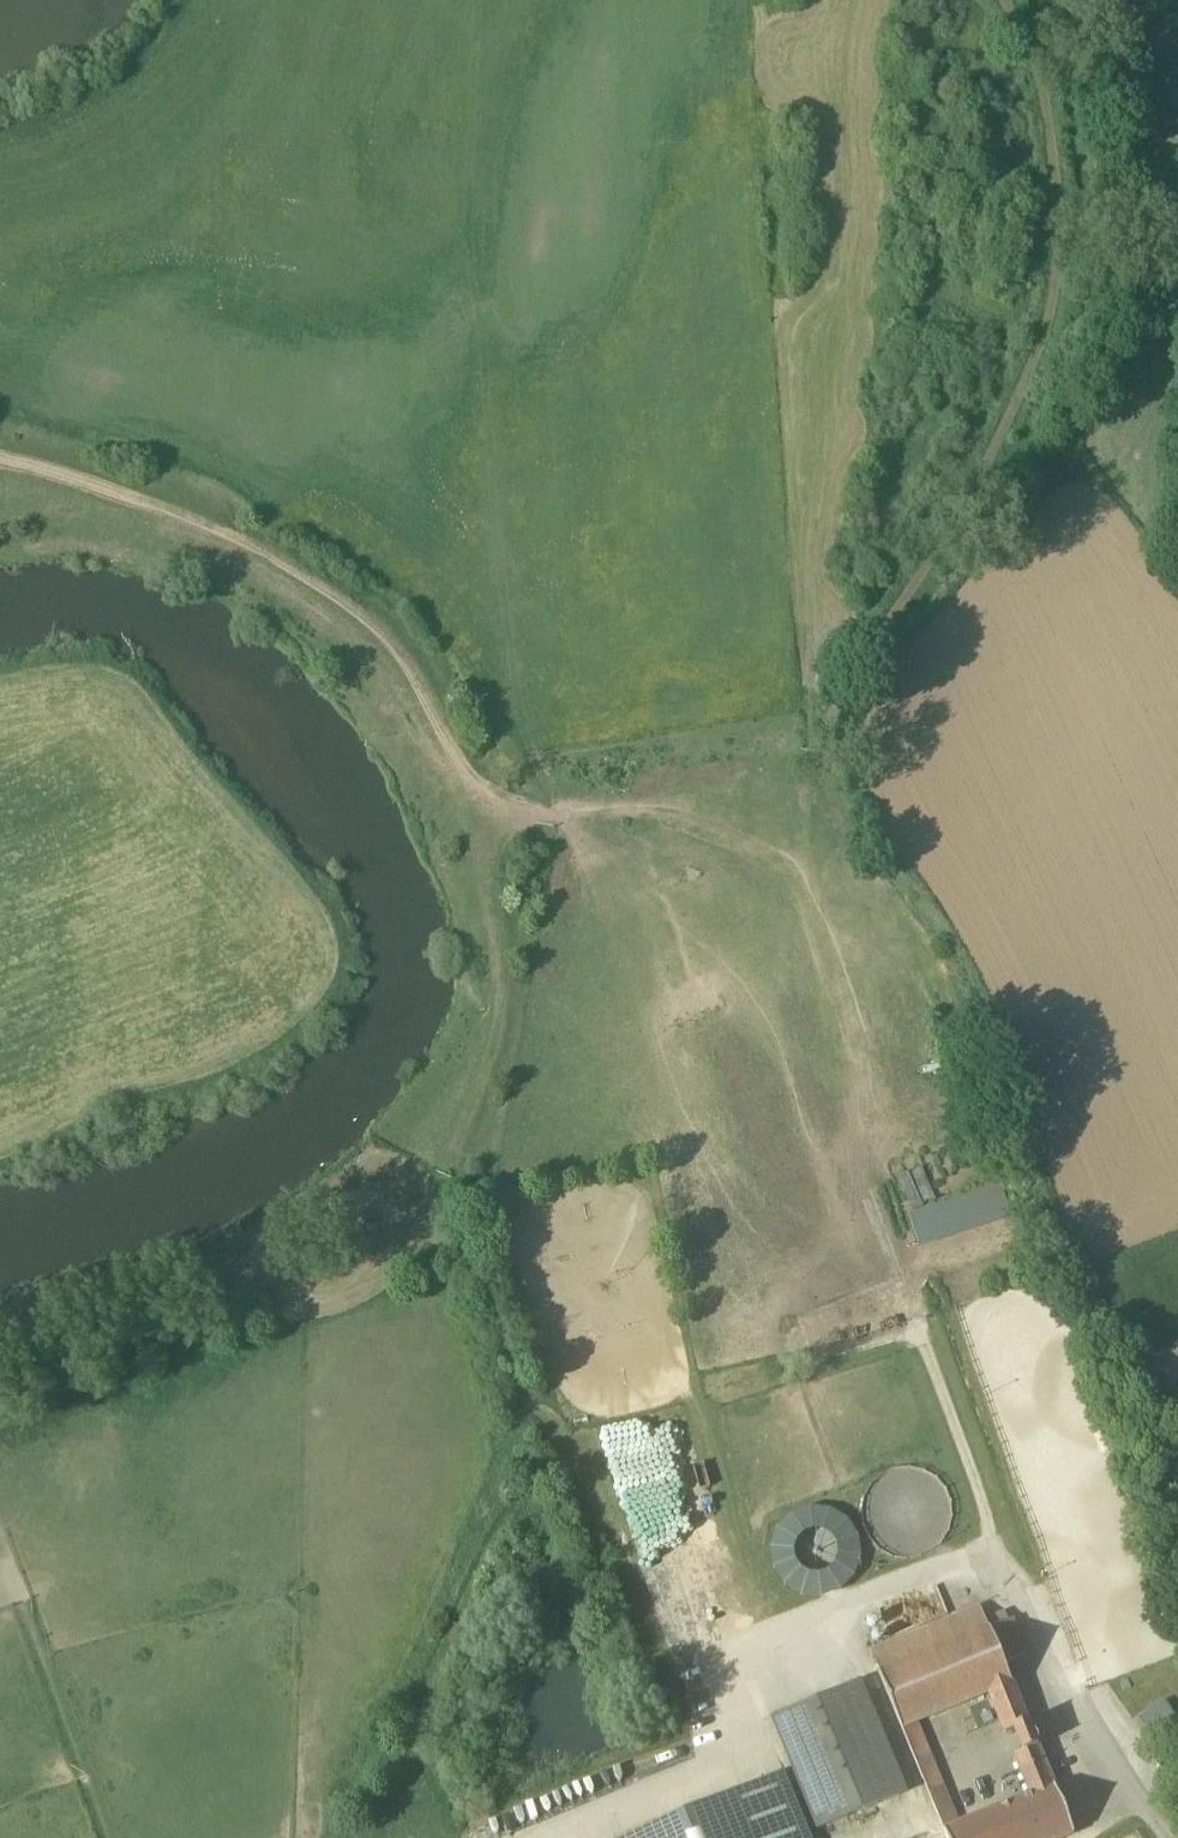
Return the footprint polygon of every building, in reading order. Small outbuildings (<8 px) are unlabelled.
[(1003,1184),(909,1212),(919,1245),(1013,1217),(1003,1184)] [(793,1602),(868,1576),(842,1500),(767,1525),(793,1602)] [(944,1830),(947,1837),(1060,1837),(1074,1833),(1005,1664),(1027,1654),(1011,1619),(989,1629),(978,1606),(871,1651),(944,1830)] [(862,1680),(772,1717),(818,1829),(908,1792),(862,1680)] [(1136,1713),(1157,1743),(1177,1729),(1177,1719),(1161,1695),(1136,1713)] [(783,1771),(623,1837),(811,1837),(783,1771)]
